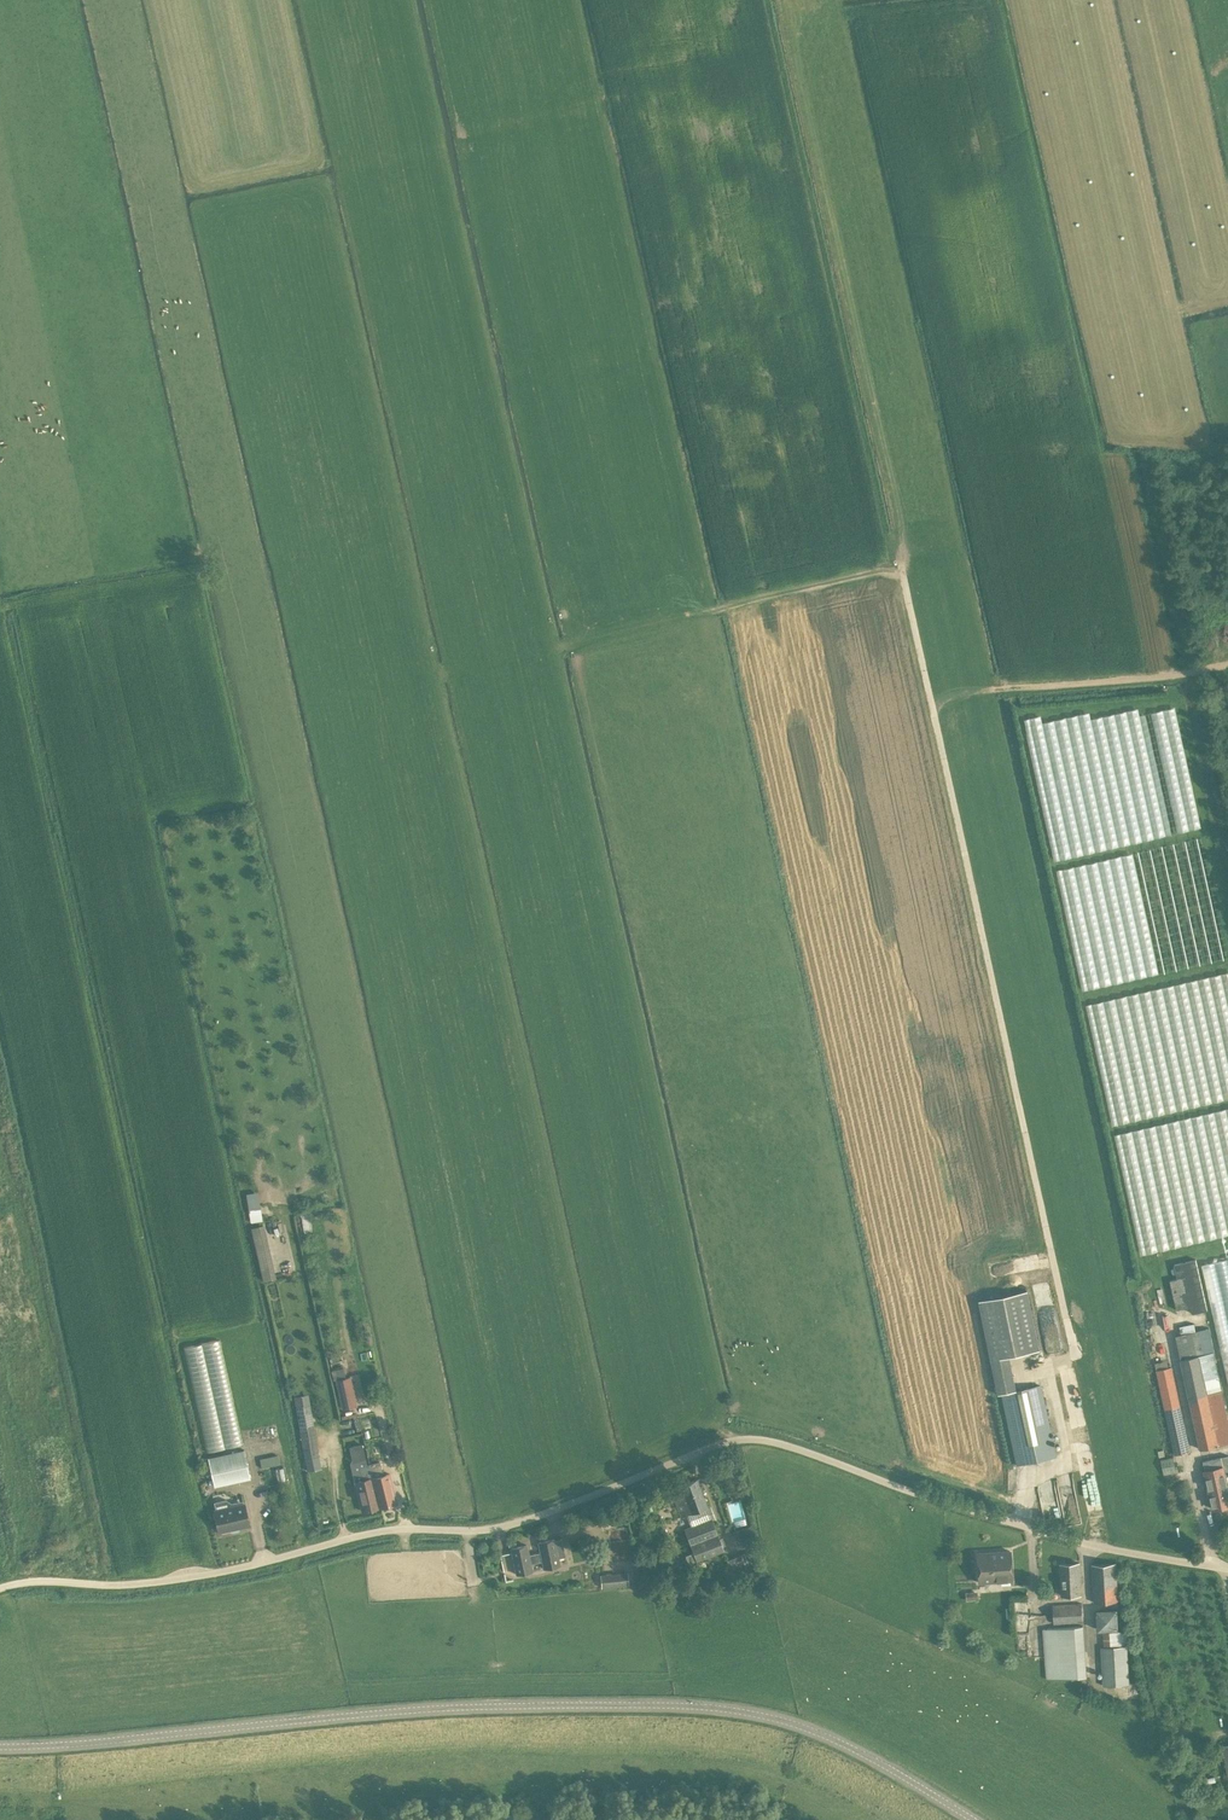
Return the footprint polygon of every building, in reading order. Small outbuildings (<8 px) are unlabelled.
[(1144,1250),(1227,1235),(1227,1107),(1189,1114),(1187,1106),(1227,1098),(1227,974),(1093,999),(1116,1122),(1178,1111),(1180,1120),(1122,1130),(1144,1250)] [(262,1190),(248,1192),(251,1221),(265,1220),(262,1190)] [(302,1231),(308,1230),(306,1213),(300,1214),(302,1231)] [(263,1281),(276,1278),(264,1225),(251,1228),(263,1281)] [(1205,1262),(1219,1342),(1227,1341),(1227,1258),(1205,1262)] [(1208,1310),(1196,1259),(1175,1264),(1178,1279),(1170,1280),(1177,1310),(1192,1306),(1193,1313),(1208,1310)] [(1026,1290),(978,1300),(990,1359),(1008,1356),(1038,1349),(1026,1290)] [(222,1338),(185,1346),(207,1452),(244,1444),(222,1338)] [(1172,1366),(1156,1369),(1174,1454),(1190,1451),(1172,1366)] [(1190,1402),(1200,1449),(1227,1443),(1227,1417),(1217,1367),(1201,1371),(1207,1399),(1190,1402)] [(336,1379),(342,1409),(357,1406),(350,1376),(336,1379)] [(1039,1385),(1002,1393),(1017,1465),(1055,1457),(1039,1385)] [(343,1436),(364,1433),(361,1413),(340,1416),(343,1436)] [(318,1443),(302,1446),(305,1463),(321,1460),(318,1443)] [(362,1443),(349,1446),(352,1460),(351,1463),(353,1473),(355,1479),(362,1511),(379,1507),(373,1479),(372,1476),(371,1470),(370,1464),(368,1464),(366,1459),(362,1443)] [(210,1458),(204,1460),(207,1475),(213,1473),(215,1486),(247,1479),(242,1457),(241,1450),(210,1457),(210,1458)] [(281,1453),(261,1457),(263,1467),(283,1464),(281,1453)] [(1205,1471),(1214,1509),(1227,1506),(1227,1486),(1226,1476),(1227,1475),(1227,1455),(1203,1461),(1205,1471)] [(1163,1457),(1164,1471),(1178,1471),(1177,1457),(1163,1457)] [(380,1461),(370,1464),(371,1470),(372,1476),(373,1479),(379,1507),(397,1503),(390,1472),(383,1474),(380,1461)] [(1042,1479),(1047,1513),(1065,1510),(1067,1523),(1082,1521),(1075,1474),(1042,1479)] [(681,1517),(687,1515),(691,1526),(685,1528),(693,1552),(685,1555),(688,1564),(723,1552),(712,1518),(714,1517),(710,1506),(708,1507),(697,1479),(671,1489),(681,1517)] [(218,1533),(250,1526),(245,1502),(213,1509),(218,1533)] [(511,1548),(517,1574),(534,1572),(532,1563),(542,1561),(543,1569),(561,1565),(560,1558),(566,1556),(562,1539),(555,1540),(555,1539),(539,1543),(541,1553),(529,1555),(527,1545),(511,1548)] [(1010,1551),(977,1552),(979,1582),(1012,1580),(1010,1551)] [(644,1581),(642,1561),(631,1562),(633,1582),(644,1581)] [(1061,1596),(1082,1595),(1080,1562),(1060,1564),(1061,1596)] [(1094,1603),(1119,1601),(1116,1563),(1092,1565),(1094,1603)] [(612,1573),(601,1574),(602,1587),(629,1586),(628,1572),(618,1573),(612,1573)] [(1082,1603),(1053,1605),(1054,1626),(1083,1623),(1082,1603)] [(1119,1629),(1118,1609),(1097,1610),(1098,1630),(1119,1629)] [(1128,1646),(1101,1647),(1103,1685),(1130,1683),(1128,1646)] [(1087,1666),(1046,1669),(1046,1679),(1087,1676),(1087,1666)]
